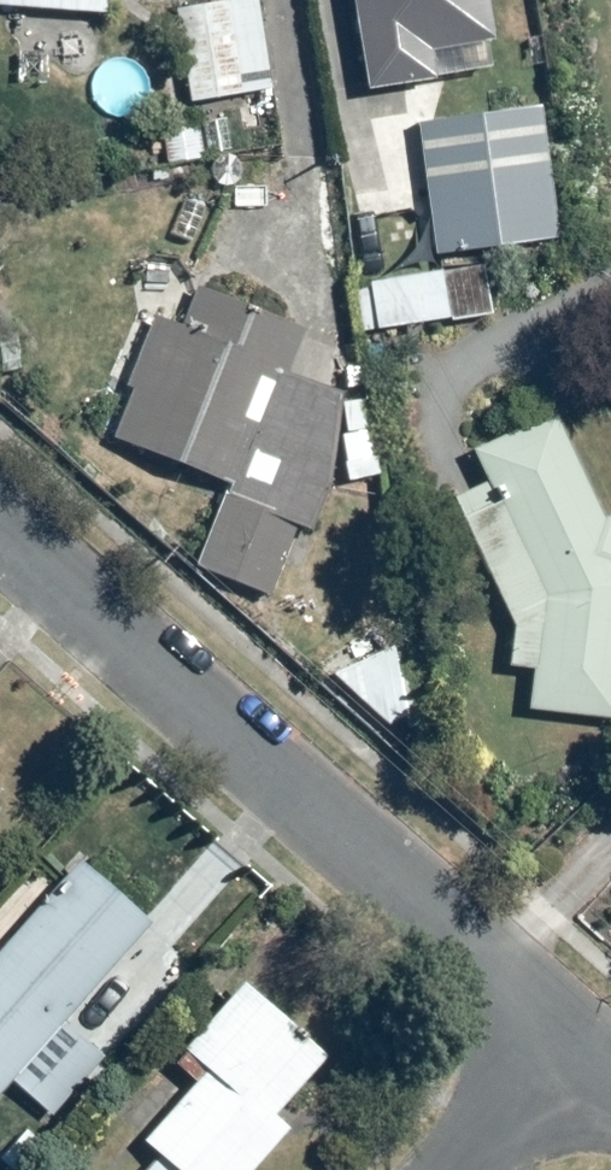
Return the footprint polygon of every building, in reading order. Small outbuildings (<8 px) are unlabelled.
[(107,17),(108,0),(0,0),(0,9),(107,17)] [(182,2),(187,101),(279,97),(274,0),(225,0),(182,2)] [(363,97),(509,78),(499,0),(350,0),(363,97)] [(524,106),(353,118),(367,326),(489,318),(486,267),(534,264),(524,106)] [(172,276),(109,440),(223,484),(192,565),(266,594),(291,527),(303,532),(352,402),(274,372),(293,322),(172,276)] [(452,493),(513,621),(508,667),(528,669),(524,707),(610,717),(610,513),(551,402),(464,450),(479,478),(452,493)] [(372,623),(326,673),(387,730),(433,681),(372,623)] [(66,874),(43,852),(0,897),(0,1093),(39,1052),(52,1065),(73,1043),(56,1027),(152,926),(81,858),(66,874)] [(283,1125),(270,1114),(332,1039),(248,969),(169,1064),(193,1084),(141,1147),(154,1157),(143,1169),(245,1169),(283,1125)]
